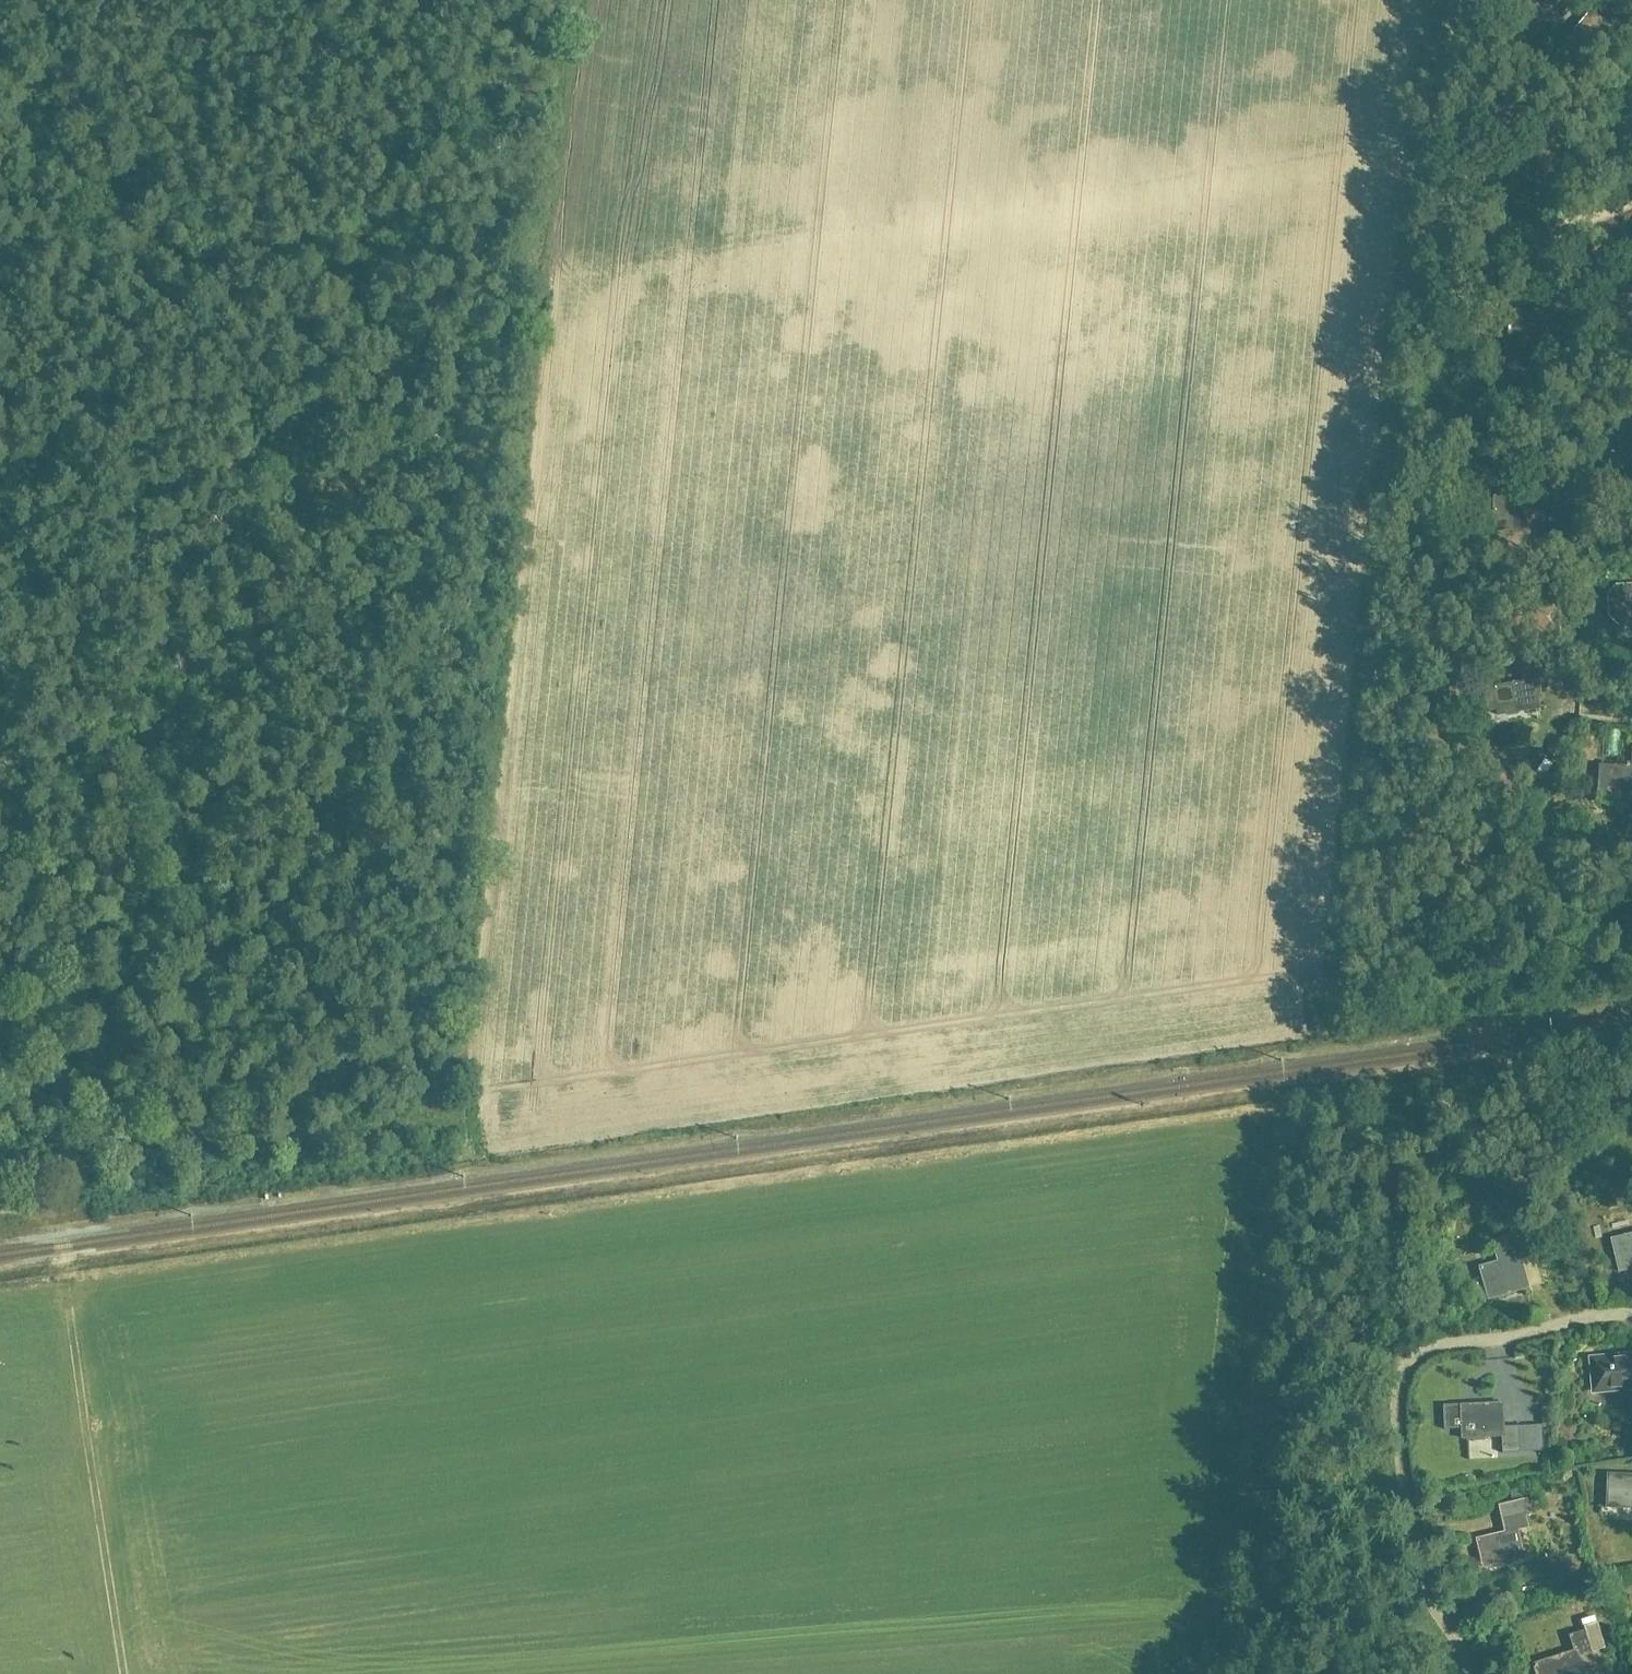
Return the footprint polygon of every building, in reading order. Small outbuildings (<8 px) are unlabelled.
[(1500,4),(1506,4),(1506,23),(1527,23),(1527,13),(1558,14),(1558,0),(1500,0),(1500,4)] [(1602,18),(1592,10),(1575,29),(1585,38),(1602,18)] [(1612,27),(1602,18),(1585,38),(1595,46),(1612,27)] [(1502,530),(1544,532),(1546,501),(1568,502),(1568,488),(1544,487),(1536,487),(1536,493),(1504,491),(1499,496),(1498,524),(1502,530)] [(1618,624),(1631,623),(1631,584),(1617,585),(1608,594),(1609,615),(1618,624)] [(1523,668),(1525,681),(1484,688),(1488,712),(1498,710),(1499,714),(1541,707),(1536,679),(1547,678),(1544,664),(1523,668)] [(1631,766),(1600,765),(1599,793),(1631,795),(1631,766)] [(1526,1232),(1513,1236),(1493,1241),(1499,1262),(1480,1267),(1489,1299),(1529,1288),(1521,1259),(1533,1256),(1526,1232)] [(1612,1239),(1620,1271),(1631,1268),(1631,1235),(1612,1239)] [(1591,1359),(1594,1392),(1631,1389),(1631,1355),(1591,1359)] [(1502,1403),(1462,1405),(1462,1404),(1443,1405),(1444,1430),(1462,1429),(1462,1439),(1501,1438),(1502,1454),(1520,1453),(1519,1427),(1504,1427),(1502,1403)] [(1631,1507),(1631,1474),(1608,1473),(1607,1506),(1631,1507)] [(1524,1556),(1518,1529),(1529,1527),(1526,1514),(1503,1519),(1506,1531),(1477,1538),(1483,1565),(1524,1556)] [(1592,1652),(1585,1631),(1570,1636),(1575,1651),(1533,1665),(1536,1673),(1584,1673),(1579,1656),(1592,1652)]
